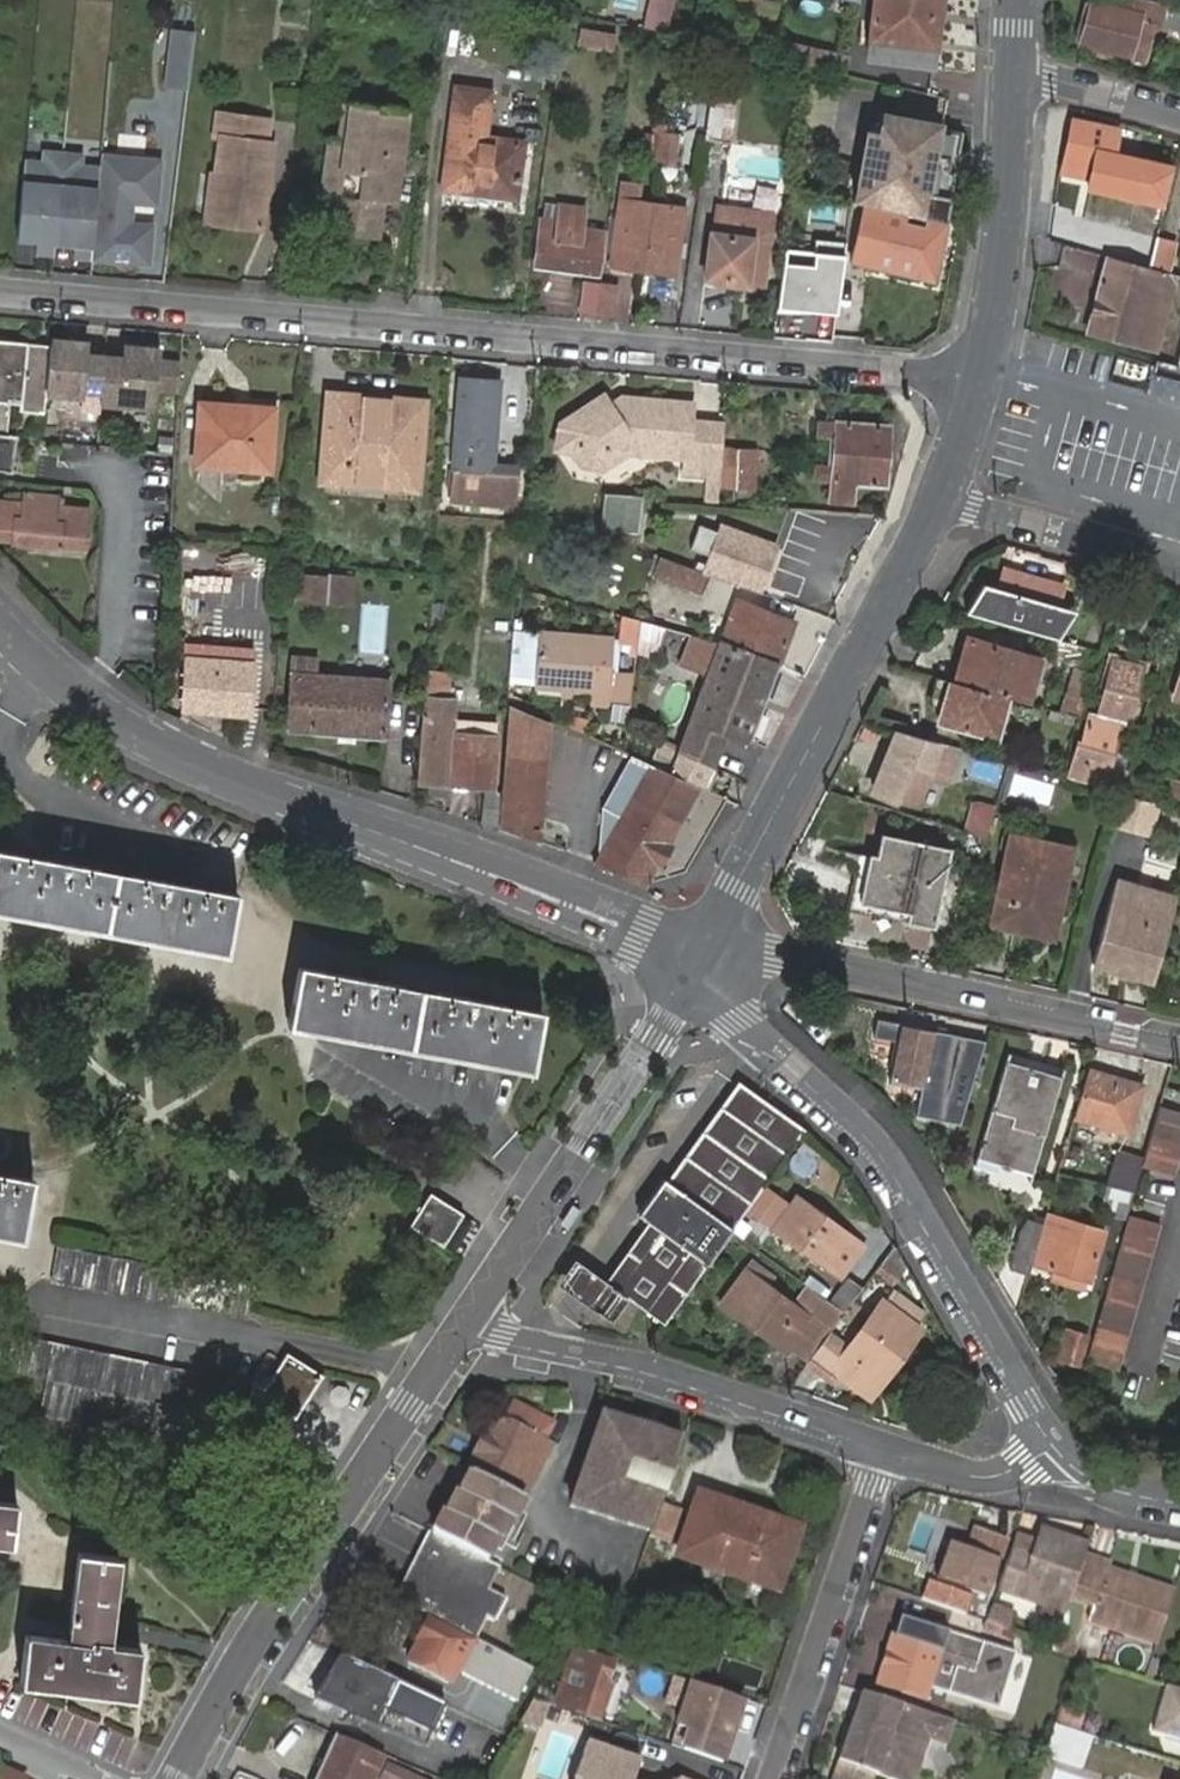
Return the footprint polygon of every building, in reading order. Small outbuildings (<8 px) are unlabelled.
[(676,0),(650,0),(644,31),(669,37),(676,0)] [(866,54),(931,63),(939,0),(874,0),(866,54)] [(1141,0),(1093,0),(1081,43),(1130,57),(1132,53),(1144,57),(1156,18),(1137,11),(1141,0)] [(1160,30),(1179,34),(1179,9),(1166,5),(1160,30)] [(580,26),(577,45),(613,52),(616,33),(580,26)] [(184,82),(192,31),(171,27),(163,79),(184,82)] [(850,54),(776,38),(771,59),(810,67),(847,76),(850,54)] [(733,147),(744,73),(716,68),(706,144),(733,147)] [(484,133),(491,94),(460,88),(442,180),(513,193),(522,140),(484,133)] [(337,138),(328,191),(335,194),(329,231),(372,238),(379,202),(384,203),(389,178),(395,180),(408,110),(344,98),(337,138)] [(871,132),(857,201),(889,210),(947,226),(966,133),(943,128),(943,125),(887,114),(883,134),(871,132)] [(272,143),(275,122),(225,115),(222,139),(228,140),(217,224),(269,232),(281,145),(272,143)] [(1075,123),(1066,170),(1128,184),(1135,161),(1111,155),(1116,132),(1075,123)] [(658,162),(662,134),(647,132),(643,163),(658,165),(658,162)] [(681,137),(662,134),(658,162),(676,164),(681,137)] [(318,190),(328,191),(337,138),(327,136),(318,190)] [(39,161),(20,159),(12,238),(31,240),(29,252),(48,254),(49,242),(59,152),(40,150),(39,161)] [(59,152),(49,242),(68,244),(67,255),(85,257),(95,167),(76,165),(77,154),(59,152)] [(123,223),(125,203),(147,205),(152,163),(96,157),(95,167),(85,257),(140,263),(145,225),(123,223)] [(389,178),(384,203),(391,204),(395,180),(389,178)] [(1061,187),(1058,222),(1092,224),(1093,193),(1082,192),(1083,188),(1061,187)] [(1141,192),(1124,258),(1145,264),(1162,197),(1141,192)] [(607,232),(607,229),(583,226),(585,209),(562,205),(561,205),(559,222),(555,222),(544,219),(536,263),(600,273),(607,232)] [(615,268),(644,272),(653,208),(624,205),(615,268)] [(653,208),(644,272),(673,276),(681,214),(653,208)] [(763,291),(774,217),(716,209),(706,283),(763,291)] [(889,210),(888,215),(867,209),(852,264),(935,285),(951,227),(947,226),(889,210)] [(1157,238),(1149,269),(1167,274),(1173,243),(1157,238)] [(786,259),(779,306),(837,315),(848,245),(818,240),(814,263),(786,259)] [(1157,350),(1177,276),(1167,274),(1149,269),(1119,260),(1108,257),(1089,331),(1157,350)] [(581,311),(595,311),(599,284),(585,283),(581,311)] [(599,284),(595,311),(612,312),(615,286),(599,284)] [(49,417),(50,401),(51,396),(55,355),(32,353),(32,344),(0,341),(0,436),(11,438),(13,406),(26,407),(26,414),(49,417)] [(55,355),(55,349),(56,346),(32,344),(32,353),(55,355)] [(103,395),(107,358),(92,357),(93,345),(85,344),(84,347),(56,344),(56,346),(55,349),(55,355),(51,396),(86,399),(86,392),(103,395)] [(177,391),(179,363),(162,362),(163,350),(126,348),(125,359),(107,358),(103,395),(102,405),(155,409),(157,390),(177,391)] [(1177,367),(1155,361),(1152,372),(1179,380),(1179,356),(1177,367)] [(460,377),(451,502),(517,508),(520,475),(492,472),(498,380),(460,377)] [(237,397),(236,407),(274,410),(272,434),(281,434),(284,399),(248,396),(248,383),(237,382),(231,387),(237,397)] [(555,447),(574,478),(607,480),(607,470),(621,461),(681,467),(681,478),(704,478),(703,500),(720,502),(721,480),(725,418),(693,416),(696,401),(604,392),(559,421),(555,447)] [(329,394),(322,471),(343,474),(381,477),(413,480),(421,403),(395,400),(394,407),(355,404),(356,397),(329,394)] [(395,400),(356,397),(355,404),(394,407),(395,400)] [(274,410),(236,407),(200,405),(196,463),(241,466),(264,467),(270,467),(272,434),(274,410)] [(837,437),(835,467),(816,465),(815,479),(834,481),(832,501),(852,504),(853,482),(885,485),(889,426),(819,422),(818,436),(837,437)] [(21,439),(11,438),(0,436),(0,473),(17,475),(21,439)] [(264,467),(241,466),(239,475),(263,477),(264,467)] [(343,474),(322,471),(322,480),(343,482),(343,474)] [(413,487),(413,480),(381,477),(380,485),(413,487)] [(720,502),(735,503),(736,482),(721,480),(720,502)] [(84,547),(88,508),(57,505),(57,496),(24,493),(23,502),(0,500),(0,539),(84,547)] [(599,493),(599,529),(640,529),(640,493),(599,493)] [(821,520),(809,561),(856,575),(869,534),(821,520)] [(703,571),(710,574),(758,591),(774,544),(720,524),(703,571)] [(710,574),(703,571),(663,557),(656,575),(703,592),(710,574)] [(997,588),(994,596),(1053,612),(1054,606),(1060,584),(1002,568),(997,588)] [(331,578),(329,600),(354,602),(356,578),(353,578),(353,571),(348,572),(347,578),(331,576),(331,578)] [(299,599),(329,600),(331,578),(301,577),(299,599)] [(997,588),(983,584),(968,612),(1060,638),(1075,611),(1054,606),(1053,612),(994,596),(997,588)] [(720,647),(776,667),(792,622),(737,602),(720,647)] [(618,618),(615,649),(661,653),(663,622),(618,618)] [(613,637),(538,632),(535,685),(590,689),(588,706),(608,708),(613,637)] [(971,684),(1023,699),(1040,703),(1052,661),(982,641),(971,684)] [(188,659),(184,710),(249,715),(254,651),(207,646),(206,660),(188,659)] [(1094,701),(1081,745),(1078,744),(1069,775),(1119,789),(1123,772),(1106,766),(1119,722),(1125,723),(1146,654),(1117,646),(1100,703),(1094,701)] [(748,741),(776,667),(720,647),(681,753),(710,765),(725,732),(748,741)] [(445,697),(447,674),(431,672),(429,696),(426,696),(420,781),(492,787),(497,723),(453,718),(455,698),(445,697)] [(293,675),(289,731),(384,738),(388,683),(293,675)] [(971,684),(954,679),(948,698),(963,703),(957,726),(1011,741),(1023,699),(971,684)] [(512,707),(506,780),(543,784),(548,731),(553,731),(555,723),(512,707)] [(954,761),(958,747),(902,731),(880,793),(901,800),(918,751),(954,761)] [(946,783),(954,761),(918,751),(901,800),(919,806),(929,777),(946,783)] [(972,754),(967,780),(1002,786),(1007,760),(972,754)] [(679,820),(698,787),(652,765),(634,796),(679,820)] [(503,804),(542,807),(543,784),(506,780),(503,804)] [(498,825),(501,792),(485,791),(482,819),(482,822),(498,825)] [(1149,831),(1158,801),(1124,792),(1115,822),(1149,831)] [(622,870),(645,882),(656,863),(659,865),(671,844),(667,842),(679,820),(634,796),(597,861),(622,870)] [(962,830),(985,837),(993,808),(971,801),(962,830)] [(501,826),(539,840),(542,807),(503,804),(501,826)] [(1011,832),(991,919),(1051,934),(1071,846),(1011,832)] [(871,854),(861,901),(910,912),(908,920),(932,925),(949,848),(881,833),(877,856),(871,854)] [(228,953),(238,896),(0,852),(0,913),(228,953)] [(1120,871),(1096,954),(1156,972),(1179,891),(1179,888),(1120,871)] [(299,967),(289,1028),(319,1033),(502,1067),(533,1072),(544,1011),(299,967)] [(915,1116),(961,1126),(987,1041),(879,1017),(875,1035),(899,1040),(890,1079),(922,1086),(915,1116)] [(1006,1061),(978,1158),(1031,1172),(1059,1076),(1006,1061)] [(1137,1085),(1088,1071),(1076,1114),(1127,1129),(1133,1108),(1130,1108),(1137,1085)] [(731,1229),(774,1170),(806,1125),(740,1078),(668,1176),(664,1173),(639,1210),(658,1224),(612,1285),(622,1292),(624,1290),(666,1318),(731,1229)] [(1142,1164),(1175,1173),(1179,1155),(1179,1091),(1165,1087),(1158,1113),(1145,1156),(1142,1164)] [(1110,1181),(1135,1188),(1142,1164),(1145,1156),(1120,1148),(1110,1181)] [(24,1240),(34,1183),(0,1177),(0,1236),(24,1240)] [(1100,1207),(1128,1215),(1135,1188),(1110,1181),(1107,1180),(1100,1207)] [(442,1245),(462,1212),(431,1193),(411,1225),(442,1245)] [(773,1229),(828,1268),(831,1262),(845,1272),(863,1247),(848,1237),(852,1232),(798,1193),(773,1229)] [(1104,1223),(1049,1206),(1041,1236),(1034,1258),(1090,1272),(1104,1223)] [(1111,1273),(1085,1360),(1118,1371),(1160,1223),(1128,1215),(1111,1273)] [(1009,1269),(1029,1275),(1034,1258),(1041,1236),(1020,1230),(1009,1269)] [(53,1280),(248,1317),(249,1316),(250,1306),(255,1283),(58,1247),(53,1280)] [(622,1292),(612,1285),(594,1273),(574,1259),(561,1278),(580,1292),(598,1305),(609,1312),(613,1315),(627,1297),(622,1292)] [(721,1301),(787,1349),(811,1316),(744,1268),(721,1301)] [(849,1310),(859,1286),(840,1278),(829,1302),(849,1310)] [(817,1347),(809,1358),(835,1377),(839,1370),(862,1388),(873,1373),(879,1378),(917,1325),(914,1323),(903,1315),(911,1302),(893,1290),(885,1301),(881,1299),(848,1345),(829,1331),(817,1347)] [(1029,1290),(1024,1309),(1034,1311),(1040,1292),(1029,1290)] [(919,1316),(911,1302),(903,1315),(914,1323),(919,1316)] [(606,1315),(609,1312),(598,1305),(596,1308),(606,1315)] [(1064,1325),(1055,1356),(1080,1362),(1088,1332),(1064,1325)] [(149,1437),(156,1402),(244,1420),(253,1385),(1,1334),(0,1338),(0,1368),(68,1383),(60,1418),(149,1437)] [(244,1420),(237,1433),(280,1443),(324,1376),(308,1366),(286,1353),(266,1388),(253,1385),(244,1420)] [(873,1373),(862,1388),(869,1392),(879,1378),(873,1373)] [(461,1548),(491,1563),(499,1538),(501,1539),(513,1518),(515,1520),(526,1496),(524,1494),(544,1455),(554,1460),(559,1451),(550,1446),(552,1442),(546,1439),(555,1421),(516,1400),(505,1420),(495,1414),(467,1466),(469,1469),(430,1532),(461,1548)] [(221,1458),(237,1433),(244,1420),(156,1402),(149,1437),(148,1443),(221,1458)] [(654,1526),(684,1438),(610,1414),(580,1503),(654,1526)] [(701,1497),(681,1557),(779,1587),(798,1528),(701,1497)] [(13,1543),(19,1505),(0,1503),(0,1542),(13,1543)] [(1016,1535),(997,1592),(1042,1607),(1037,1621),(1061,1629),(1073,1593),(1086,1553),(1089,1543),(1038,1527),(1033,1540),(1016,1535)] [(948,1540),(937,1575),(988,1592),(1005,1538),(976,1528),(969,1547),(948,1540)] [(506,1599),(489,1590),(500,1568),(491,1563),(461,1548),(430,1532),(395,1600),(476,1642),(488,1618),(495,1621),(506,1599)] [(79,1551),(68,1639),(25,1634),(20,1679),(135,1695),(140,1648),(107,1643),(119,1556),(79,1551)] [(1086,1553),(1073,1593),(1099,1602),(1095,1618),(1163,1639),(1177,1590),(1109,1569),(1111,1561),(1086,1553)] [(948,1608),(955,1589),(932,1580),(924,1599),(948,1608)] [(993,1605),(987,1621),(991,1622),(1009,1629),(1014,1612),(993,1605)] [(431,1618),(412,1657),(452,1678),(472,1639),(431,1618)] [(587,1618),(583,1633),(593,1637),(598,1621),(587,1618)] [(900,1618),(879,1682),(927,1699),(932,1687),(999,1711),(1018,1655),(900,1618)] [(583,1647),(565,1702),(604,1715),(611,1694),(604,1692),(615,1658),(583,1647)] [(428,1743),(447,1702),(340,1652),(324,1683),(329,1702),(428,1743)] [(745,1695),(695,1678),(680,1723),(690,1726),(684,1746),(724,1760),(745,1695)] [(1169,1682),(1156,1729),(1179,1737),(1179,1686),(1169,1682)] [(323,1699),(329,1702),(324,1683),(321,1690),(317,1696),(323,1699)] [(832,1778),(872,1778),(875,1772),(899,1778),(914,1778),(928,1738),(946,1743),(955,1716),(861,1687),(832,1778)] [(541,1724),(549,1701),(535,1696),(523,1717),(541,1724)] [(1094,1733),(1057,1721),(1046,1754),(1083,1766),(1094,1733)] [(339,1731),(318,1778),(373,1778),(384,1751),(339,1731)] [(642,1759),(587,1740),(573,1778),(635,1778),(642,1759)] [(4,1766),(0,1775),(0,1778),(26,1778),(27,1777),(4,1766)]
